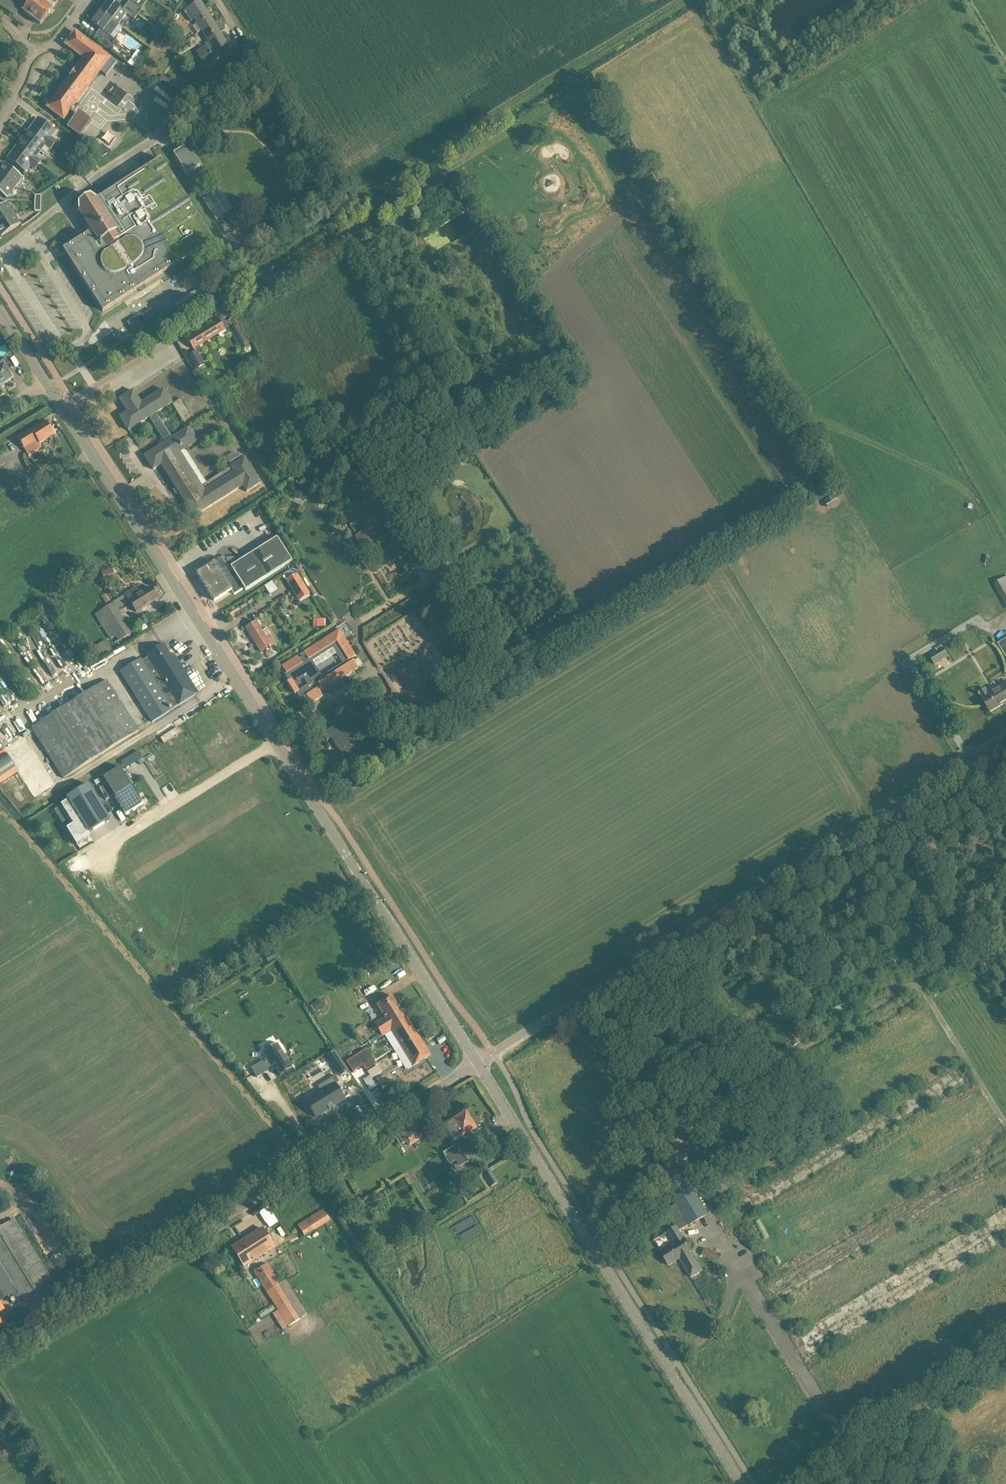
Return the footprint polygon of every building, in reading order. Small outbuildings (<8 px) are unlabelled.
[(23,11),(41,25),(59,0),(31,0),(23,11)] [(132,3),(128,8),(138,15),(142,9),(135,4),(137,0),(129,0),(132,3)] [(110,1),(101,12),(119,25),(127,14),(135,19),(138,15),(128,8),(125,12),(110,1)] [(195,19),(202,31),(214,23),(200,1),(184,11),(191,22),(195,19)] [(101,12),(93,24),(100,29),(108,35),(114,39),(123,28),(119,25),(101,12)] [(205,45),(210,53),(201,59),(206,67),(220,58),(216,52),(228,45),(214,23),(202,31),(209,42),(205,45)] [(68,127),(81,137),(92,122),(79,112),(75,117),(69,113),(99,72),(106,77),(117,63),(75,32),(65,45),(84,58),(47,107),(70,125),(68,127)] [(108,35),(105,40),(114,47),(118,42),(114,39),(108,35)] [(133,56),(128,64),(134,68),(139,61),(133,56)] [(56,131),(46,124),(38,118),(8,159),(25,172),(30,165),(36,170),(41,162),(36,158),(45,145),(51,149),(56,142),(51,138),(56,131)] [(174,154),(187,175),(200,166),(187,146),(174,154)] [(96,154),(102,159),(112,153),(102,147),(96,154)] [(89,233),(63,250),(103,312),(214,240),(161,159),(97,200),(90,196),(78,204),(79,208),(76,210),(75,210),(75,211),(77,210),(78,212),(76,213),(89,233)] [(0,169),(0,177),(15,188),(23,177),(22,177),(5,164),(5,163),(0,169)] [(7,198),(6,199),(7,199),(15,188),(0,177),(0,193),(7,198)] [(13,215),(6,203),(6,204),(0,208),(0,223),(13,215)] [(0,223),(0,238),(1,239),(1,238),(20,227),(21,227),(13,215),(0,223)] [(226,223),(221,226),(225,233),(230,229),(226,223)] [(222,318),(188,339),(194,349),(194,350),(225,331),(228,334),(230,335),(232,334),(240,347),(244,345),(249,342),(239,326),(233,329),(231,326),(229,321),(228,321),(225,323),(222,318)] [(195,352),(187,357),(196,370),(204,365),(205,365),(196,351),(195,352)] [(13,379),(4,365),(0,367),(0,387),(13,379)] [(798,404),(783,381),(778,385),(792,408),(798,404)] [(172,403),(169,398),(164,389),(141,404),(133,391),(120,399),(128,412),(120,417),(128,431),(150,418),(166,443),(145,456),(153,470),(161,465),(194,517),(243,486),(247,492),(260,483),(245,458),(244,459),(242,455),(229,463),(232,467),(231,467),(232,468),(202,487),(180,453),(197,442),(188,429),(172,439),(156,413),(172,403)] [(191,416),(180,399),(172,404),(183,421),(191,416)] [(17,438),(24,450),(37,442),(39,444),(54,435),(46,423),(39,427),(38,425),(32,429),(32,430),(26,434),(25,432),(17,438)] [(307,500),(308,486),(296,485),(295,499),(307,500)] [(824,502),(828,508),(839,502),(835,496),(824,502)] [(356,523),(363,533),(355,537),(364,553),(379,544),(370,529),(381,523),(372,509),(359,517),(361,520),(356,523)] [(292,562),(277,538),(238,562),(237,561),(236,560),(235,559),(234,559),(233,559),(232,558),(231,558),(230,558),(229,559),(228,559),(226,560),(224,556),(197,573),(215,601),(232,590),(234,595),(244,589),(246,591),(292,562)] [(293,569),(284,575),(287,580),(297,575),(293,569)] [(85,574),(91,583),(97,579),(91,570),(85,574)] [(111,570),(102,572),(104,580),(113,578),(111,570)] [(287,580),(287,581),(300,602),(311,595),(298,574),(297,574),(297,575),(287,580)] [(996,584),(1005,601),(1005,578),(996,584)] [(266,585),(270,595),(278,591),(273,582),(266,585)] [(125,594),(125,595),(130,602),(137,612),(158,599),(151,587),(141,594),(136,587),(128,593),(125,594)] [(118,610),(114,603),(95,615),(110,639),(113,637),(114,639),(116,637),(119,642),(132,633),(118,610)] [(263,631),(257,621),(246,628),(261,653),(276,644),(267,629),(263,631)] [(302,657),(299,659),(298,656),(282,666),(286,673),(285,674),(289,681),(287,682),(295,694),(297,693),(301,700),(307,696),(311,703),(323,696),(320,692),(362,666),(358,659),(354,661),(352,658),(356,656),(339,630),(300,655),(302,657)] [(141,659),(120,672),(152,723),(199,693),(198,693),(196,694),(172,658),(164,644),(147,655),(149,657),(143,661),(141,659)] [(929,656),(935,665),(949,657),(941,645),(936,648),(938,651),(929,656)] [(107,680),(32,728),(64,779),(139,731),(107,680)] [(978,693),(990,712),(1005,703),(1005,683),(989,693),(985,688),(978,693)] [(342,706),(355,726),(367,719),(355,700),(350,703),(349,702),(342,706)] [(323,734),(327,741),(331,738),(343,756),(341,758),(340,759),(348,771),(367,759),(362,751),(355,755),(352,752),(353,752),(335,726),(331,729),(323,734)] [(137,768),(145,782),(152,777),(143,764),(137,768)] [(120,767),(103,778),(126,815),(136,809),(143,804),(120,767)] [(155,778),(149,782),(161,801),(167,797),(155,778)] [(67,828),(78,845),(92,836),(90,833),(111,820),(89,784),(67,798),(68,800),(62,805),(74,824),(67,828)] [(105,787),(100,790),(107,800),(111,797),(105,787)] [(94,871),(88,876),(100,892),(106,888),(94,871)] [(385,1017),(375,1023),(383,1036),(384,1035),(408,1020),(403,1011),(402,1010),(401,1011),(392,996),(383,1001),(377,1005),(385,1017)] [(408,1020),(384,1035),(394,1051),(401,1047),(413,1066),(414,1066),(430,1056),(408,1020)] [(266,1059),(251,1068),(257,1078),(268,1071),(267,1070),(271,1067),(275,1065),(278,1068),(276,1070),(280,1076),(294,1068),(278,1043),(262,1053),(266,1059)] [(367,1049),(347,1062),(353,1072),(363,1065),(366,1070),(377,1064),(367,1049)] [(340,1076),(348,1071),(335,1051),(326,1056),(340,1076)] [(370,1076),(363,1080),(370,1090),(376,1086),(371,1078),(382,1072),(378,1066),(368,1072),(370,1076)] [(321,1093),(306,1102),(316,1117),(329,1109),(330,1110),(330,1109),(333,1107),(333,1108),(334,1108),(333,1107),(345,1100),(336,1084),(340,1082),(335,1075),(318,1086),(320,1091),(321,1093)] [(444,1127),(452,1140),(450,1141),(454,1146),(443,1153),(451,1165),(457,1161),(461,1167),(468,1162),(455,1141),(462,1137),(463,1137),(464,1139),(469,1136),(468,1134),(480,1126),(480,1125),(481,1123),(481,1122),(478,1118),(475,1118),(475,1117),(470,1120),(466,1114),(465,1114),(462,1110),(450,1117),(453,1122),(444,1127)] [(406,1129),(397,1134),(403,1143),(406,1142),(409,1147),(425,1137),(421,1132),(412,1138),(406,1129)] [(682,1168),(663,1179),(677,1204),(666,1210),(675,1228),(677,1227),(679,1230),(706,1215),(708,1214),(692,1185),(682,1168)] [(484,1176),(491,1187),(498,1183),(491,1172),(484,1176)] [(330,1220),(329,1218),(323,1210),(298,1226),(304,1236),(330,1220)] [(47,1272),(14,1219),(0,1227),(0,1296),(3,1300),(12,1294),(17,1302),(52,1280),(47,1272)] [(676,1244),(661,1252),(669,1266),(680,1259),(691,1277),(703,1270),(680,1232),(679,1230),(677,1227),(675,1228),(672,1230),(669,1232),(676,1244)] [(275,1248),(268,1237),(263,1229),(232,1248),(244,1267),(275,1248)] [(705,1248),(702,1255),(720,1262),(722,1255),(705,1248)] [(267,1264),(254,1272),(278,1310),(278,1311),(273,1314),(282,1329),(288,1326),(289,1327),(307,1315),(287,1283),(285,1281),(280,1284),(268,1264),(267,1264)]
